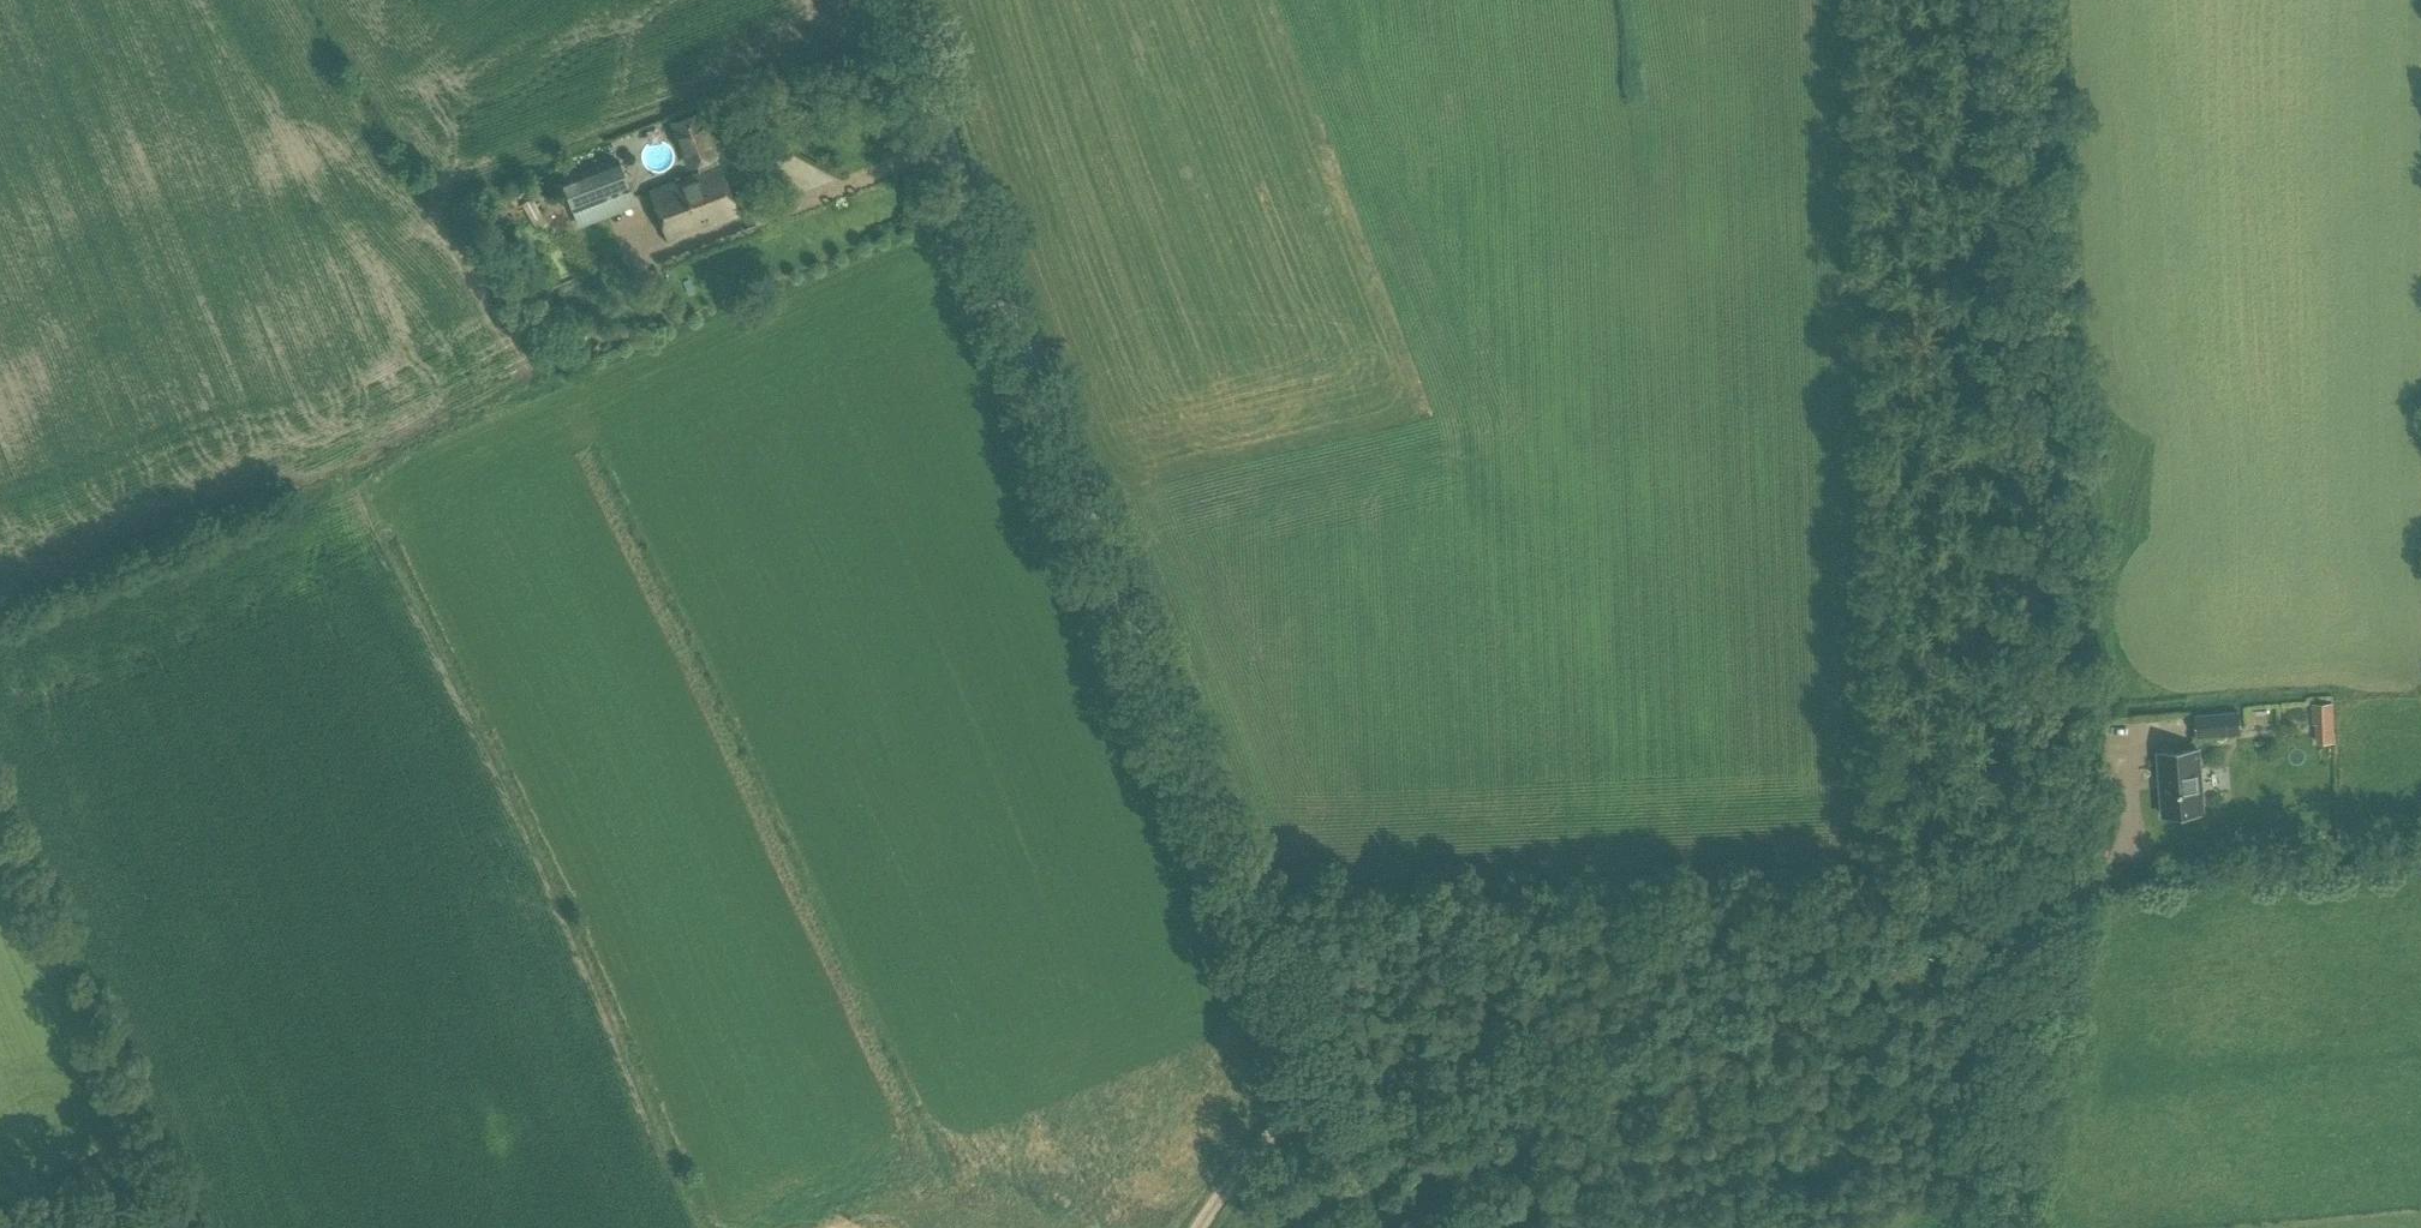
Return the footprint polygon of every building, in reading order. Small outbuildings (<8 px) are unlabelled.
[(649,189),(668,238),(738,212),(720,163),(719,163),(703,117),(683,124),(700,170),(649,189)] [(616,156),(562,176),(574,208),(628,187),(616,156)] [(2333,723),(2333,703),(2313,704),(2314,724),(2317,724),(2333,723)] [(2275,705),(2245,705),(2245,724),(2274,725),(2275,705)] [(2239,712),(2196,715),(2198,736),(2241,733),(2239,712)] [(2333,723),(2317,724),(2317,742),(2334,742),(2333,723)] [(2199,749),(2159,752),(2164,815),(2203,812),(2199,749)] [(2210,764),(2208,787),(2219,787),(2221,765),(2210,764)]
